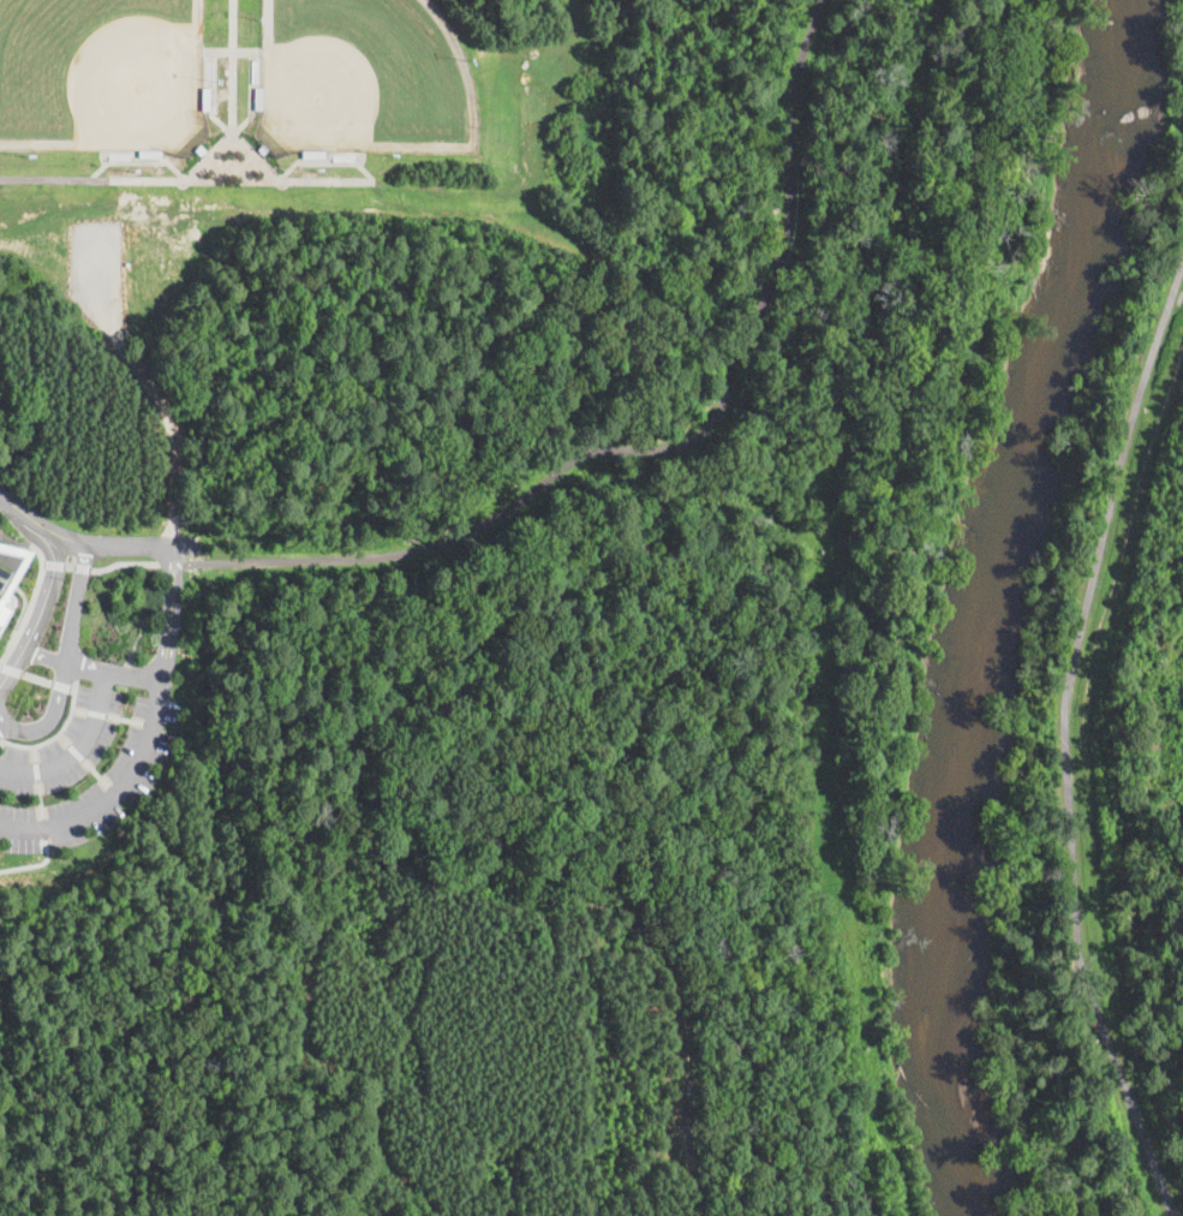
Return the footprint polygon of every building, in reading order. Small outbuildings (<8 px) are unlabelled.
[(210,112),(203,112),(203,88),(204,88),(211,88),(211,112),(210,112)] [(204,155),(202,157),(196,151),(202,145),(207,151),(204,155)] [(269,150),(264,156),(258,150),(264,145),(269,150)] [(327,151),(327,160),(304,159),(304,151),(327,151)] [(10,652),(0,667),(0,539),(37,550),(41,576),(10,652)]
